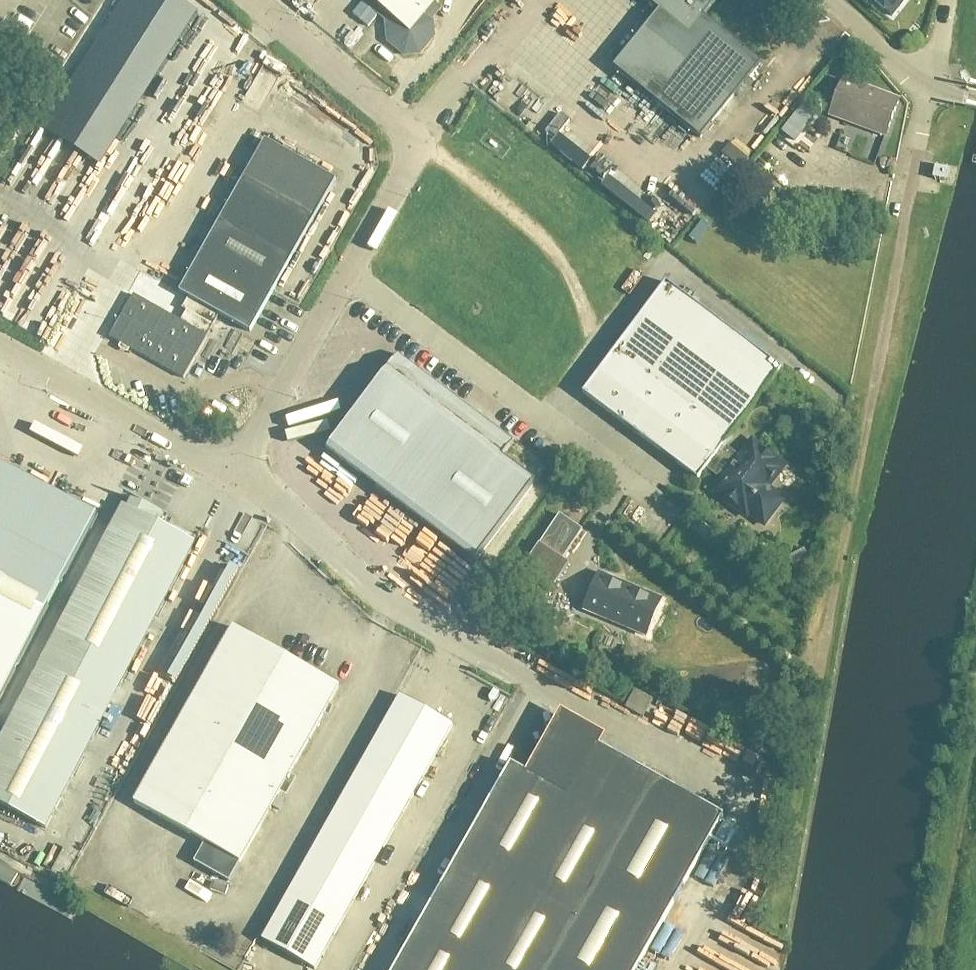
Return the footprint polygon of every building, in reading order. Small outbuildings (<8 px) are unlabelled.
[(43,130),(94,162),(190,10),(175,0),(125,0),(43,130)] [(389,16),(390,24),(387,27),(389,43),(404,56),(420,54),(433,38),(431,23),(424,17),(438,0),(369,0),(389,16)] [(702,139),(761,65),(705,19),(719,1),(718,0),(646,0),(661,12),(615,69),(701,139),(702,139)] [(894,18),(907,0),(871,0),(894,18)] [(39,59),(45,52),(8,20),(1,28),(39,59)] [(248,102),(264,112),(282,83),(266,73),(248,102)] [(886,136),(899,102),(898,101),(898,102),(844,81),(843,81),(830,115),(831,116),(886,136),(885,136),(886,136)] [(574,135),(562,148),(603,184),(614,171),(574,135)] [(179,293),(189,299),(183,310),(187,312),(181,323),(134,296),(110,338),(184,379),(220,316),(250,333),(336,181),(265,141),(243,180),(179,293)] [(115,149),(110,158),(135,171),(140,162),(115,149)] [(949,171),(938,168),(935,180),(947,182),(949,171)] [(102,175),(93,191),(85,187),(75,205),(110,222),(127,188),(102,175)] [(146,190),(143,201),(159,205),(162,194),(146,190)] [(583,394),(698,481),(707,469),(716,476),(721,469),(728,474),(714,493),(747,517),(749,514),(765,525),(784,500),(769,488),(785,466),(753,441),(739,460),(723,448),(782,370),(666,283),(583,394)] [(547,468),(398,356),(326,451),(441,538),(475,563),(547,468)] [(97,515),(0,465),(0,700),(97,515)] [(150,630),(195,545),(159,526),(164,517),(165,518),(166,516),(132,498),(131,500),(133,501),(128,510),(123,507),(0,742),(0,806),(46,830),(150,630)] [(563,561),(583,531),(560,515),(533,555),(519,575),(549,595),(569,565),(563,561)] [(454,590),(459,583),(427,556),(421,562),(454,590)] [(628,629),(643,593),(600,575),(585,611),(628,629)] [(339,688),(234,628),(134,804),(205,844),(194,863),(229,883),(339,688)] [(263,941),(314,969),(316,969),(414,796),(453,727),(400,697),(361,766),(263,941)] [(645,957),(724,817),(597,745),(601,738),(562,716),(529,775),(511,764),(395,969),(637,969),(645,957)] [(393,912),(406,919),(411,909),(398,902),(393,912)] [(672,921),(653,946),(670,959),(689,934),(672,921)]
